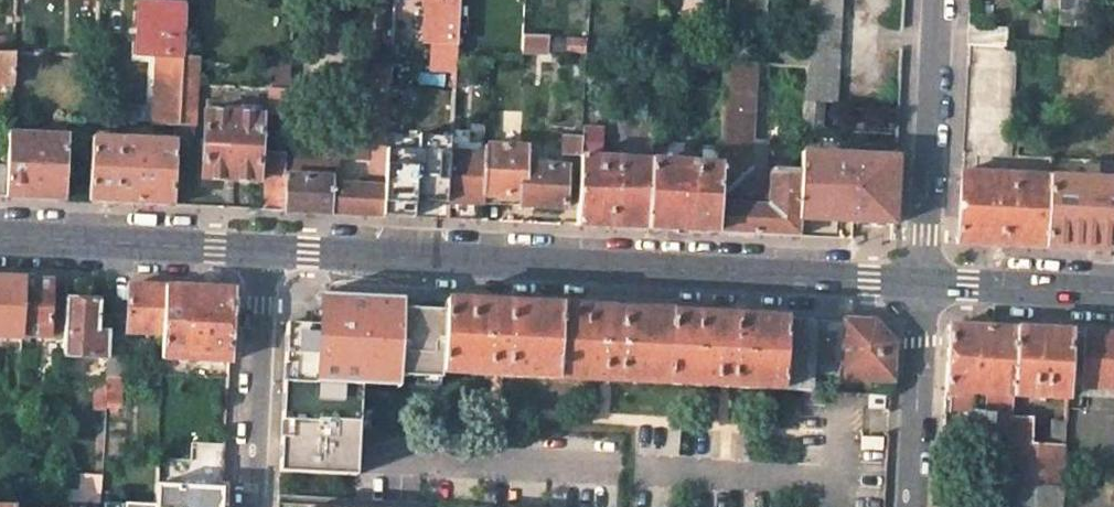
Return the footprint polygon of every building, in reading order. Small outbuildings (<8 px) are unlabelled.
[(452,70),(453,55),(454,37),(456,0),(424,0),(423,40),(430,40),(429,69),(452,70)] [(838,0),(808,0),(804,102),(822,103),(833,103),(838,0)] [(1055,23),(1060,24),(1073,24),(1086,25),(1087,0),(1056,0),(1055,23)] [(149,123),(175,124),(179,54),(181,4),(141,2),(138,53),(152,54),(149,123)] [(1073,38),(1073,24),(1060,24),(1059,38),(1073,38)] [(968,25),(967,43),(1002,45),(1003,27),(968,25)] [(547,35),(519,34),(518,50),(546,52),(546,48),(547,35)] [(546,48),(585,50),(586,37),(547,35),(546,48)] [(14,84),(15,53),(11,50),(0,50),(0,84),(14,84)] [(179,54),(175,124),(175,131),(190,132),(193,54),(179,54)] [(486,75),(487,57),(453,55),(452,70),(453,73),(486,75)] [(742,63),(743,56),(723,55),(723,62),(742,63)] [(268,56),(266,83),(287,84),(288,58),(268,56)] [(755,64),(742,63),(723,62),(717,163),(714,232),(756,234),(798,236),(798,220),(801,163),(750,160),(755,64)] [(286,112),(287,84),(266,83),(265,111),(286,112)] [(820,128),(822,103),(804,102),(802,126),(820,128)] [(370,107),(366,188),(383,189),(387,108),(370,107)] [(254,181),(258,114),(203,112),(199,179),(213,180),(254,181)] [(630,113),(609,112),(607,143),(628,145),(630,113)] [(581,127),(580,138),(580,157),(597,157),(598,147),(602,147),(603,128),(581,127)] [(65,199),(69,136),(11,133),(7,196),(22,197),(65,199)] [(112,202),(171,204),(174,141),(90,136),(87,200),(112,202)] [(580,157),(580,138),(563,137),(562,156),(580,157)] [(651,139),(640,139),(640,147),(650,147),(651,139)] [(651,139),(650,147),(650,160),(658,160),(659,140),(651,139)] [(563,197),(565,167),(524,165),(524,146),(482,144),(482,154),(484,154),(482,194),(529,198),(529,205),(535,206),(562,207),(563,197)] [(281,210),(283,173),(284,152),(284,150),(264,149),(261,209),(281,210)] [(283,173),(329,175),(330,154),(284,152),(283,173)] [(481,203),(482,194),(484,154),(482,154),(449,152),(446,201),(465,202),(481,203)] [(801,153),(801,163),(798,220),(823,221),(891,225),(894,157),(801,153)] [(579,168),(577,200),(577,208),(576,225),(611,227),(646,228),(650,160),(597,157),(580,157),(579,168)] [(717,163),(658,160),(650,160),(646,228),(661,230),(714,232),(717,163)] [(565,167),(563,197),(562,207),(572,207),(577,208),(577,200),(579,168),(565,167)] [(1043,248),(1047,174),(961,170),(957,243),(1012,246),(1043,248)] [(328,191),(329,175),(283,173),(281,210),(365,214),(382,215),(383,189),(366,188),(349,187),(348,192),(328,191)] [(1047,174),(1043,248),(1067,249),(1111,251),(1113,191),(1113,177),(1047,174)] [(20,337),(20,335),(23,279),(0,279),(0,336),(20,337)] [(37,280),(23,279),(20,335),(47,337),(51,281),(37,280)] [(66,281),(51,281),(47,337),(63,338),(65,299),(66,281)] [(152,286),(128,285),(125,333),(162,334),(165,286),(152,286)] [(215,289),(165,286),(162,334),(161,358),(227,361),(231,290),(215,289)] [(321,312),(305,311),(304,323),(286,322),(282,395),(358,399),(359,381),(394,383),(395,375),(439,378),(439,372),(443,310),(410,309),(411,301),(401,300),(401,298),(321,294),(321,312)] [(87,300),(65,299),(63,338),(62,353),(106,356),(107,344),(108,330),(98,329),(100,301),(87,300)] [(439,372),(782,390),(785,318),(711,314),(624,309),(477,302),(444,300),(443,310),(439,372)] [(812,319),(785,318),(782,390),(809,391),(810,375),(812,319)] [(843,321),(812,319),(810,375),(840,376),(843,321)] [(856,321),(843,321),(840,376),(889,378),(891,341),(873,322),(856,321)] [(1011,395),(1014,329),(981,327),(947,326),(943,407),(964,408),(965,393),(986,394),(985,409),(1010,410),(1011,395)] [(1066,399),(1067,376),(1068,361),(1069,332),(1046,331),(1014,329),(1011,395),(1066,399)] [(1069,332),(1068,361),(1081,362),(1080,385),(1113,387),(1113,334),(1102,334),(1069,332)] [(123,345),(107,344),(106,356),(105,375),(118,375),(121,376),(123,345)] [(1073,385),(1080,385),(1081,362),(1068,361),(1067,376),(1073,376),(1073,385)] [(116,407),(118,375),(105,375),(104,407),(116,407)] [(282,395),(278,470),(354,476),(356,428),(366,429),(367,411),(357,411),(358,399),(282,395)] [(1009,426),(1005,506),(1060,506),(1063,448),(1049,447),(1030,446),(1032,418),(1010,417),(1009,426)] [(1063,448),(1065,421),(1050,421),(1049,447),(1063,448)] [(884,437),(862,436),(862,450),(884,451),(884,437)] [(154,506),(220,506),(223,443),(189,441),(188,475),(163,474),(163,477),(156,476),(154,506)]
